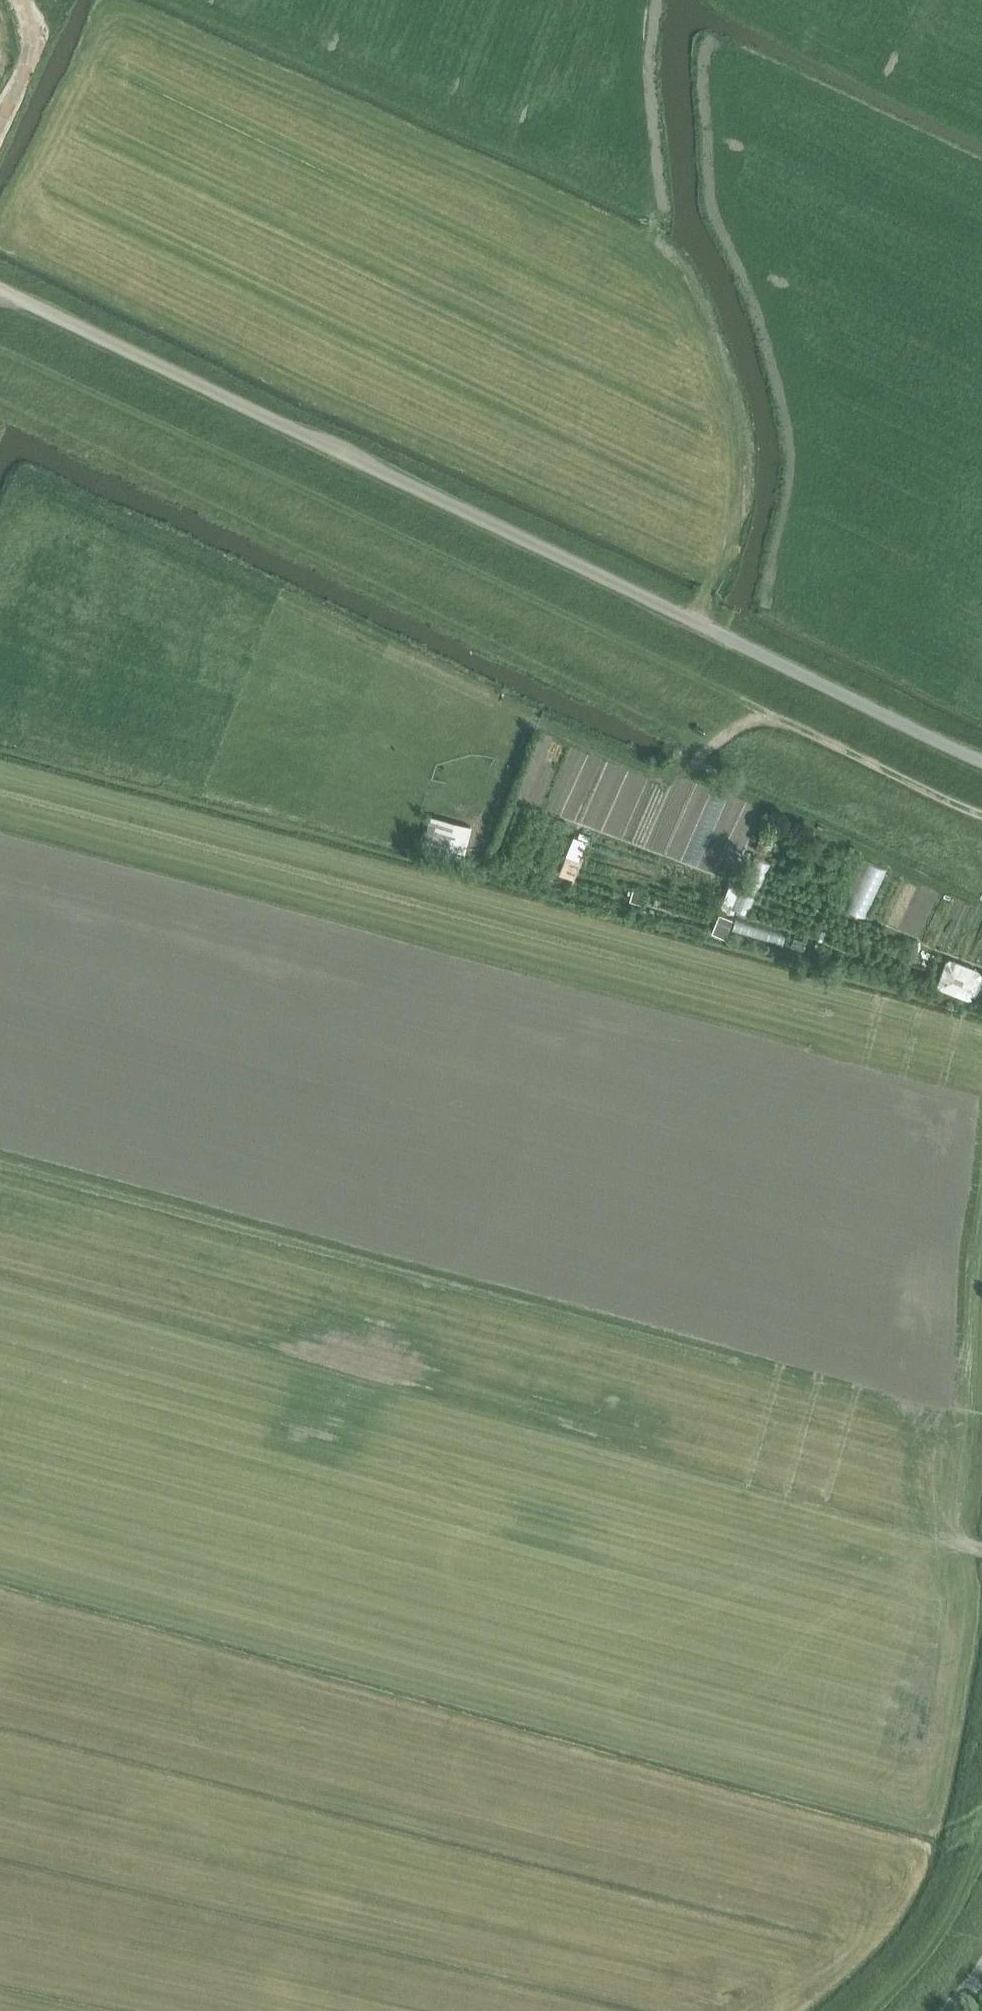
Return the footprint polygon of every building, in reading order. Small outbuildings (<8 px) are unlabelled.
[(432,838),(466,849),(474,825),(440,814),(432,838)] [(862,857),(847,908),(871,915),(886,864),(862,857)] [(715,929),(730,933),(734,916),(719,912),(715,929)] [(971,996),(981,969),(950,955),(938,982),(971,996)]
